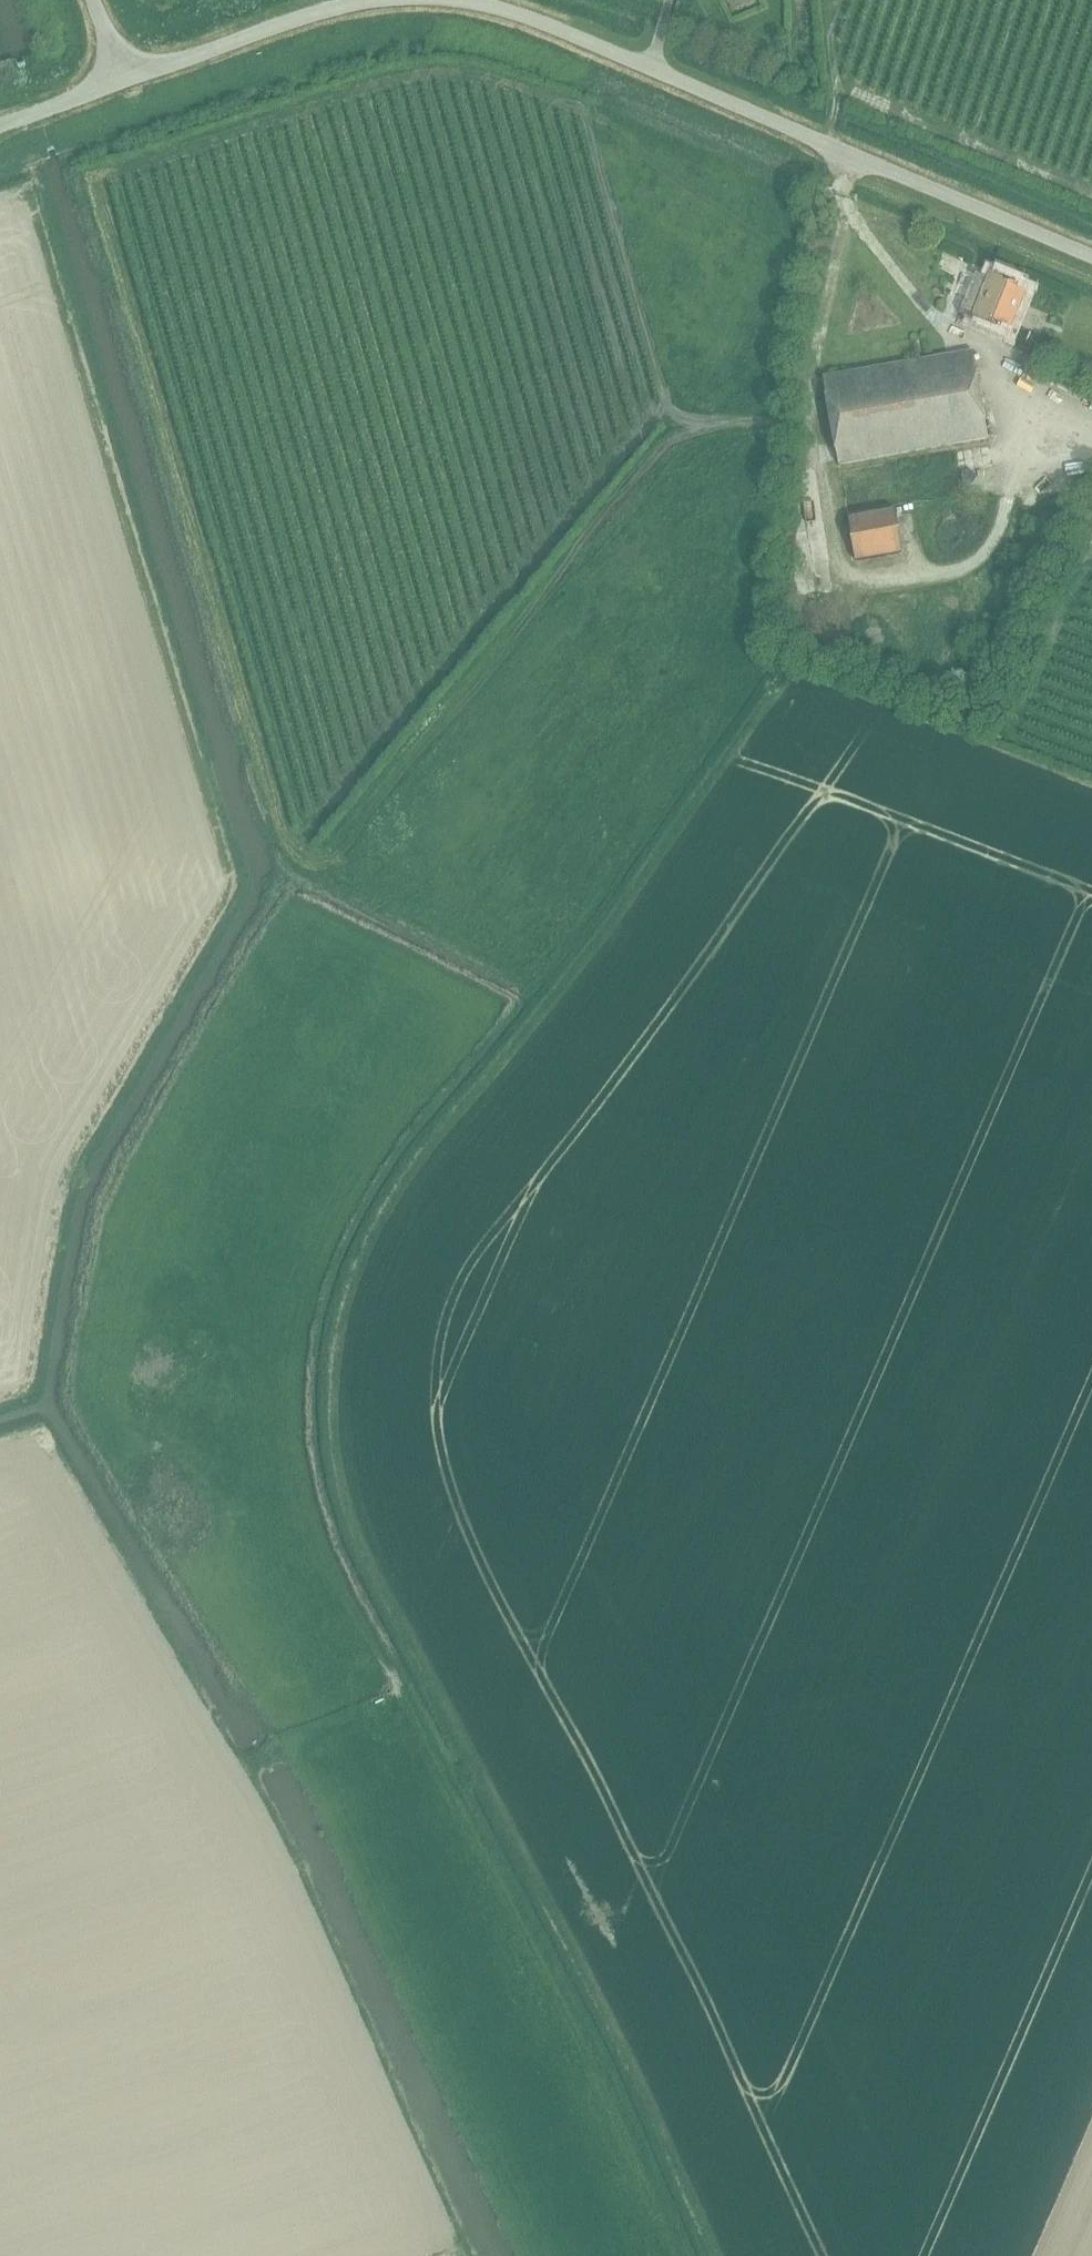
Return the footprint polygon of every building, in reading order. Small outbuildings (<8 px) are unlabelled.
[(1008,338),(1026,290),(990,275),(988,280),(965,272),(961,281),(969,284),(957,315),(972,321),(971,323),(1008,338)] [(839,466),(987,440),(972,352),(823,378),(839,466)] [(854,560),(900,552),(893,511),(847,518),(854,560)]
